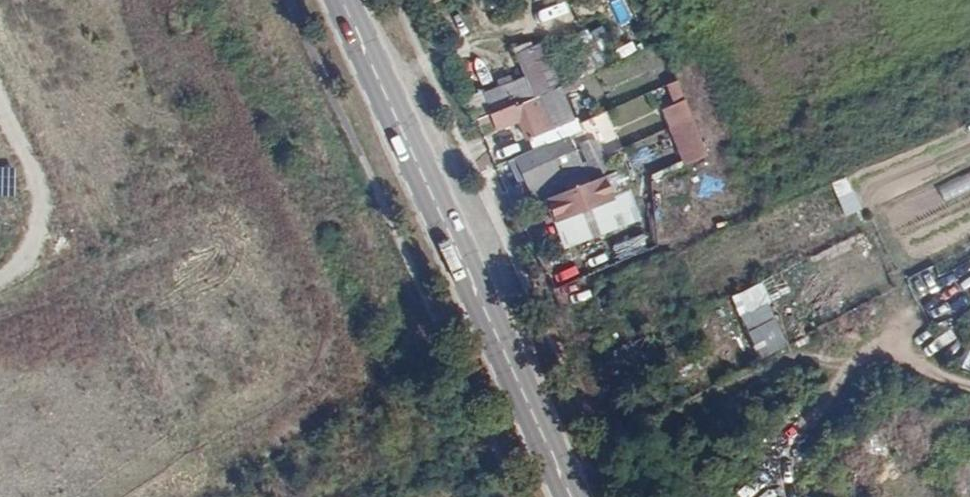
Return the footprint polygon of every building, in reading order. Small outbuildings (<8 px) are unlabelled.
[(621,22),(633,15),(624,0),(615,0),(610,3),(621,22)] [(584,33),(596,65),(614,58),(601,27),(584,33)] [(539,99),(541,98),(528,67),(517,72),(529,102),(539,99)] [(652,93),(661,109),(675,101),(667,85),(652,93)] [(551,126),(539,99),(529,102),(512,110),(511,107),(494,113),(487,116),(495,132),(517,122),(525,139),(551,126)] [(607,111),(588,119),(598,141),(616,133),(607,111)] [(592,151),(587,140),(579,144),(586,162),(601,155),(598,148),(592,151)] [(545,145),(514,159),(527,186),(558,173),(545,145)] [(559,178),(563,189),(586,179),(581,169),(559,178)] [(613,183),(608,169),(596,175),(601,189),(613,183)] [(909,199),(916,214),(969,190),(969,171),(909,199)] [(849,175),(833,182),(847,215),(864,208),(849,175)] [(586,179),(563,189),(564,191),(549,199),(554,211),(546,215),(550,223),(596,201),(586,179)] [(617,222),(638,212),(631,195),(609,205),(617,222)] [(584,239),(609,227),(603,213),(578,226),(584,239)] [(765,280),(740,291),(749,313),(774,302),(765,280)] [(760,356),(786,346),(771,306),(744,316),(760,356)] [(739,491),(744,496),(754,496),(773,480),(764,470),(739,491)]
